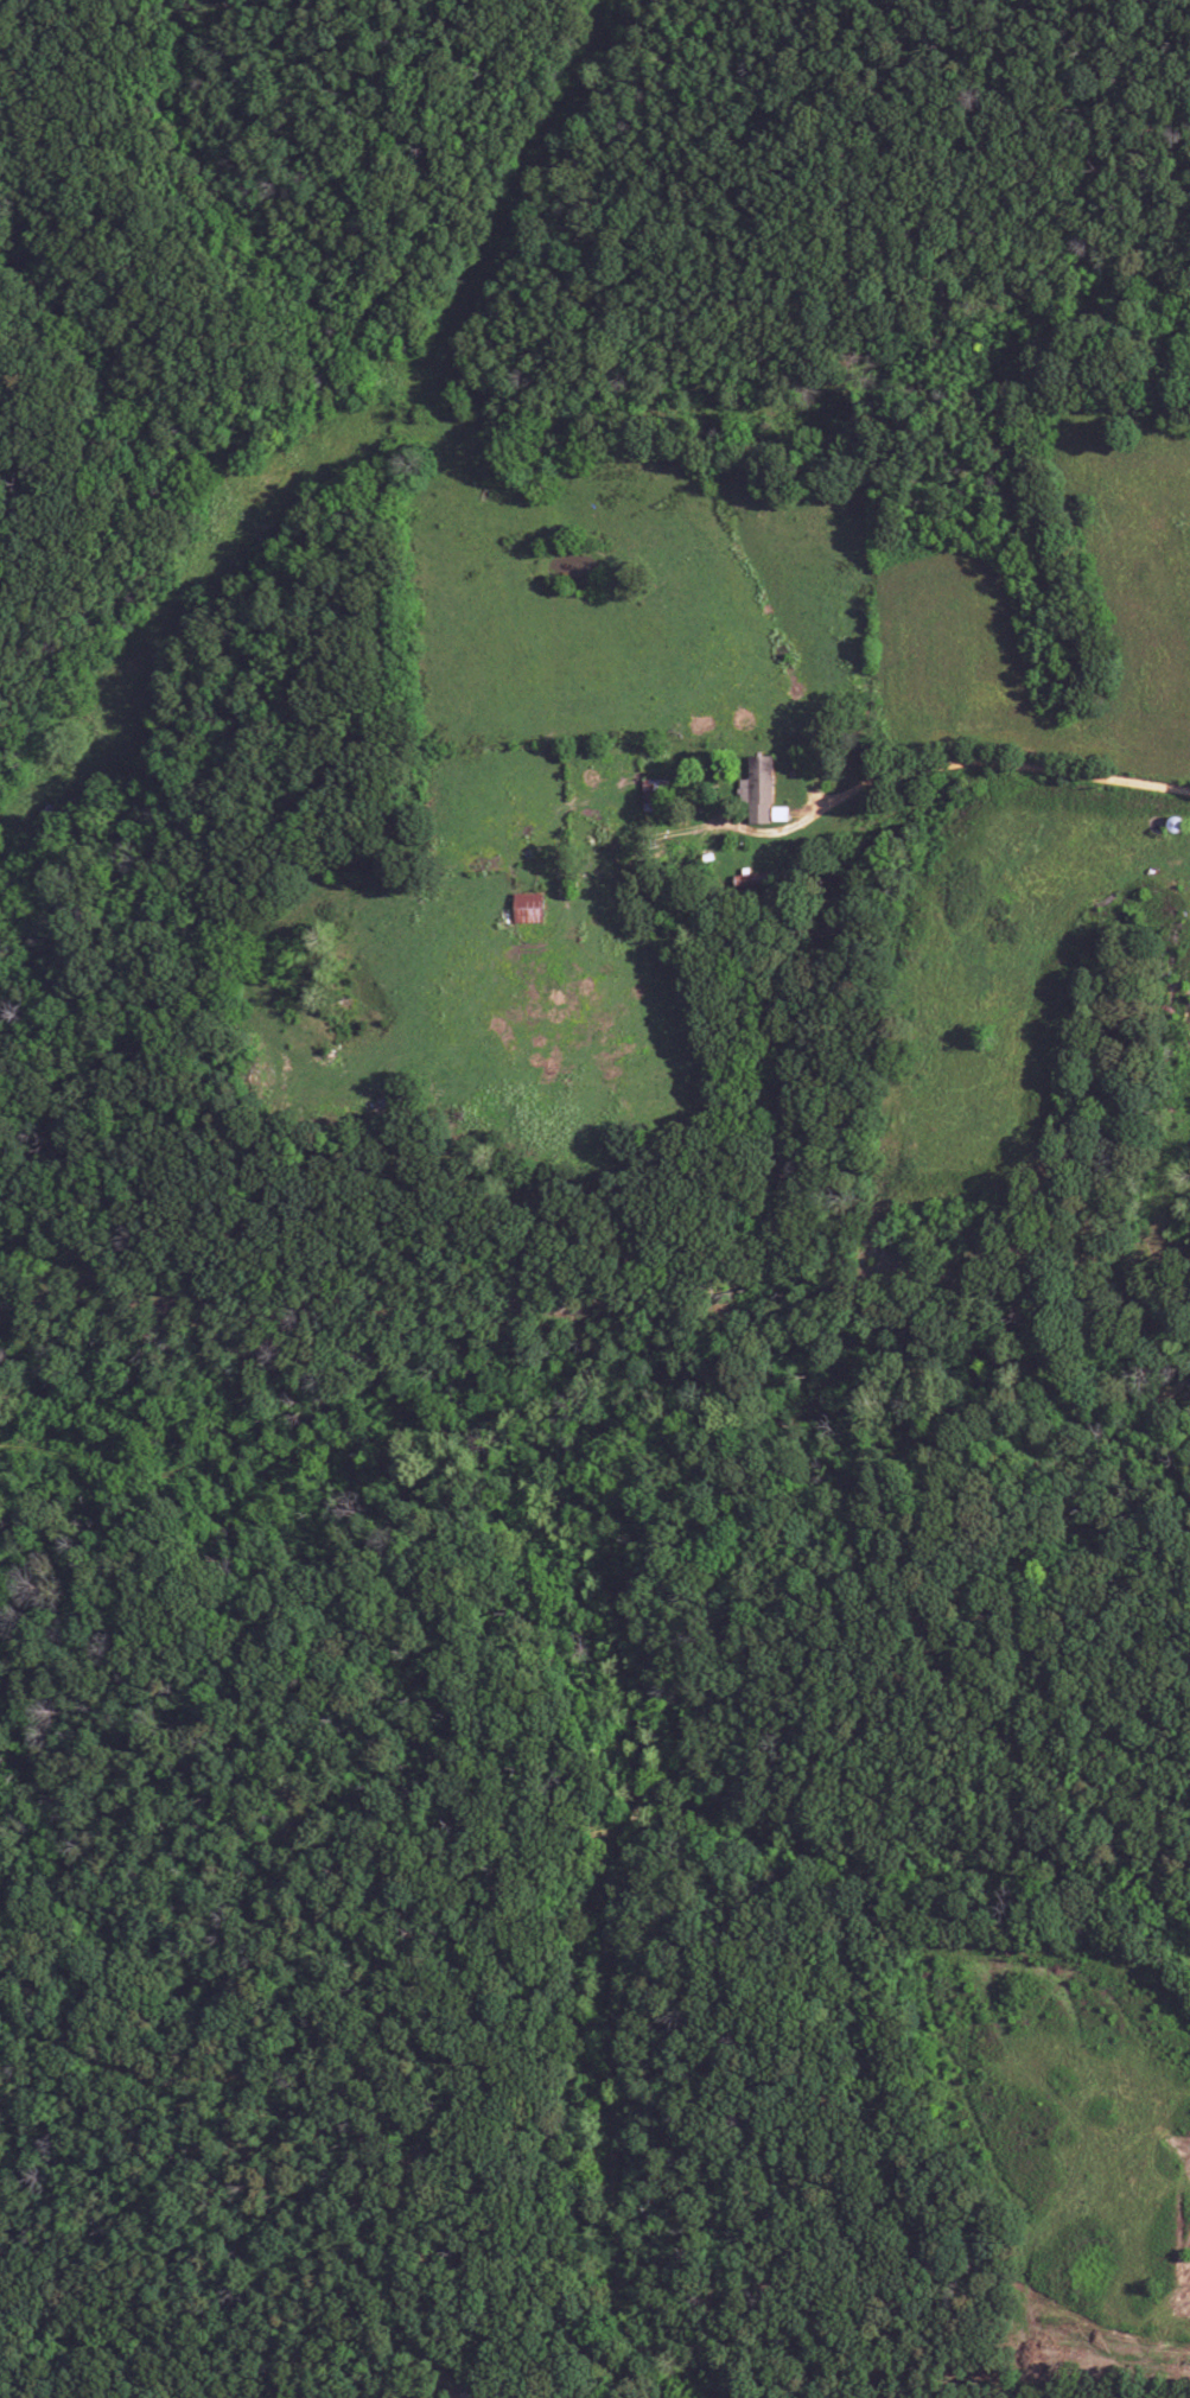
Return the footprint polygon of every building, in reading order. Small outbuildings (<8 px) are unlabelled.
[(770,755),(747,756),(748,779),(738,780),(739,802),(748,802),(748,825),(772,824),(770,755)] [(662,780),(642,780),(642,812),(653,812),(654,799),(662,799),(662,780)] [(735,875),(735,888),(754,887),(754,875),(735,875)] [(541,923),(541,894),(513,895),(514,924),(541,923)]
